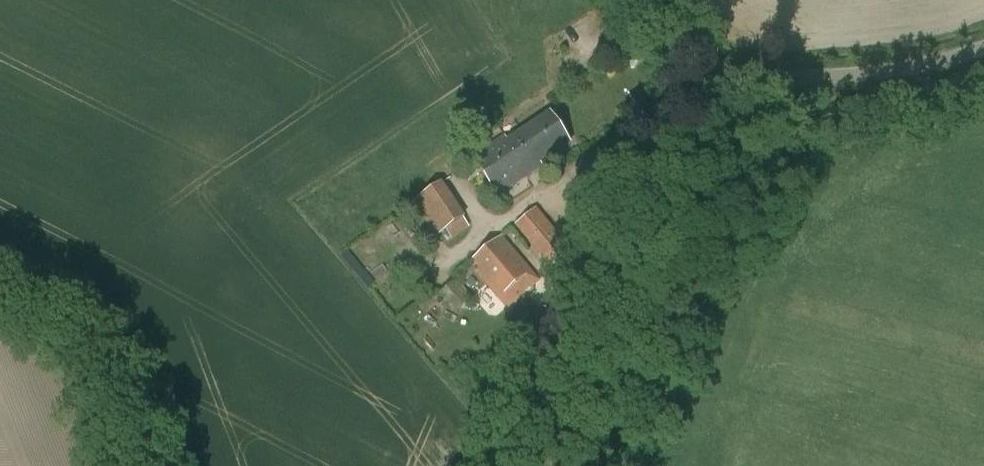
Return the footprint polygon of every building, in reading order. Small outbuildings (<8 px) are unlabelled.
[(550,114),(507,142),(503,136),(471,157),(497,197),(543,167),(540,164),(570,144),(550,114)] [(442,182),(403,209),(425,244),(446,231),(453,239),(470,227),(464,219),(466,217),(442,182)] [(536,209),(515,226),(549,270),(572,252),(536,209)] [(468,265),(508,310),(541,281),(501,235),(468,265)] [(439,294),(455,313),(471,300),(455,281),(439,294)]
